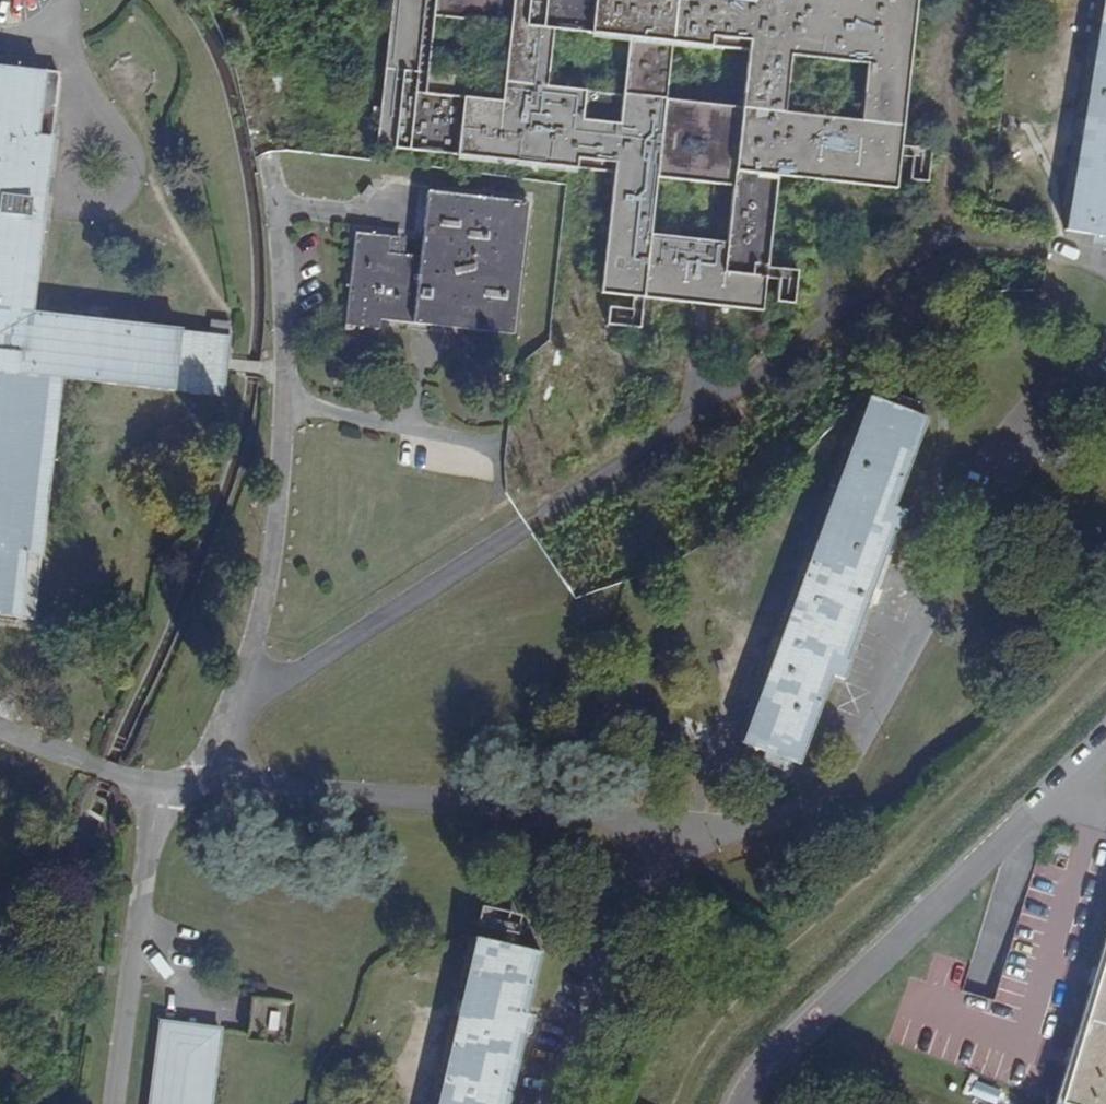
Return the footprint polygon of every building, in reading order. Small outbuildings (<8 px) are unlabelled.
[(378,149),(621,174),(608,300),(772,317),(787,180),(906,192),(926,0),(394,0),(378,149)] [(1069,230),(1105,236),(1105,2),(1069,230)] [(233,325),(212,323),(211,334),(31,315),(56,72),(0,66),(0,615),(19,617),(26,553),(40,555),(58,377),(225,394),(233,325)] [(513,334),(527,202),(429,192),(422,256),(389,253),(391,236),(356,233),(346,325),(381,328),(382,320),(513,334)] [(843,493),(767,752),(797,764),(830,674),(843,679),(850,662),(844,660),(894,526),(899,528),(905,512),(891,507),(924,417),(871,397),(836,491),(843,493)] [(742,743),(767,752),(843,493),(836,491),(742,743)] [(476,939),(439,1103),(506,1103),(522,1033),(529,1035),(533,1015),(524,1013),(538,953),(476,939)] [(1063,1103),(1067,1103),(1105,1103),(1105,960),(1063,1103)] [(217,1032),(161,1025),(151,1103),(209,1103),(217,1032)]
